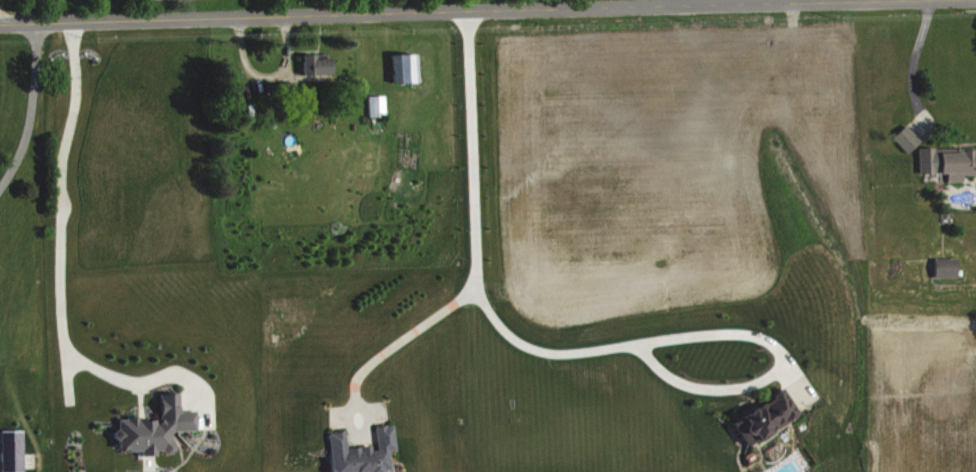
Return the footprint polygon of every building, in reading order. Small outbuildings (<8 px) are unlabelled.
[(420,53),(395,54),(396,83),(421,82),(420,53)] [(306,75),(334,74),(334,57),(318,58),(318,54),(306,54),(306,75)] [(371,96),(372,116),(389,116),(388,96),(371,96)] [(896,137),(911,153),(924,140),(910,124),(896,137)] [(951,182),(967,182),(967,175),(975,174),(975,149),(945,150),(945,147),(922,148),(922,173),(951,173),(951,182)] [(938,278),(961,278),(961,258),(938,258),(938,278)] [(749,445),(799,415),(784,390),(734,420),(749,445)] [(161,418),(119,419),(119,450),(143,450),(143,456),(158,455),(158,452),(175,452),(175,431),(198,430),(198,410),(181,410),(181,392),(161,393),(161,418)] [(385,469),(393,468),(391,451),(397,450),(395,424),(377,426),(379,446),(348,449),(346,430),(330,432),(333,471),(386,471),(385,469)] [(3,431),(4,471),(25,471),(26,471),(25,430),(3,431)]
